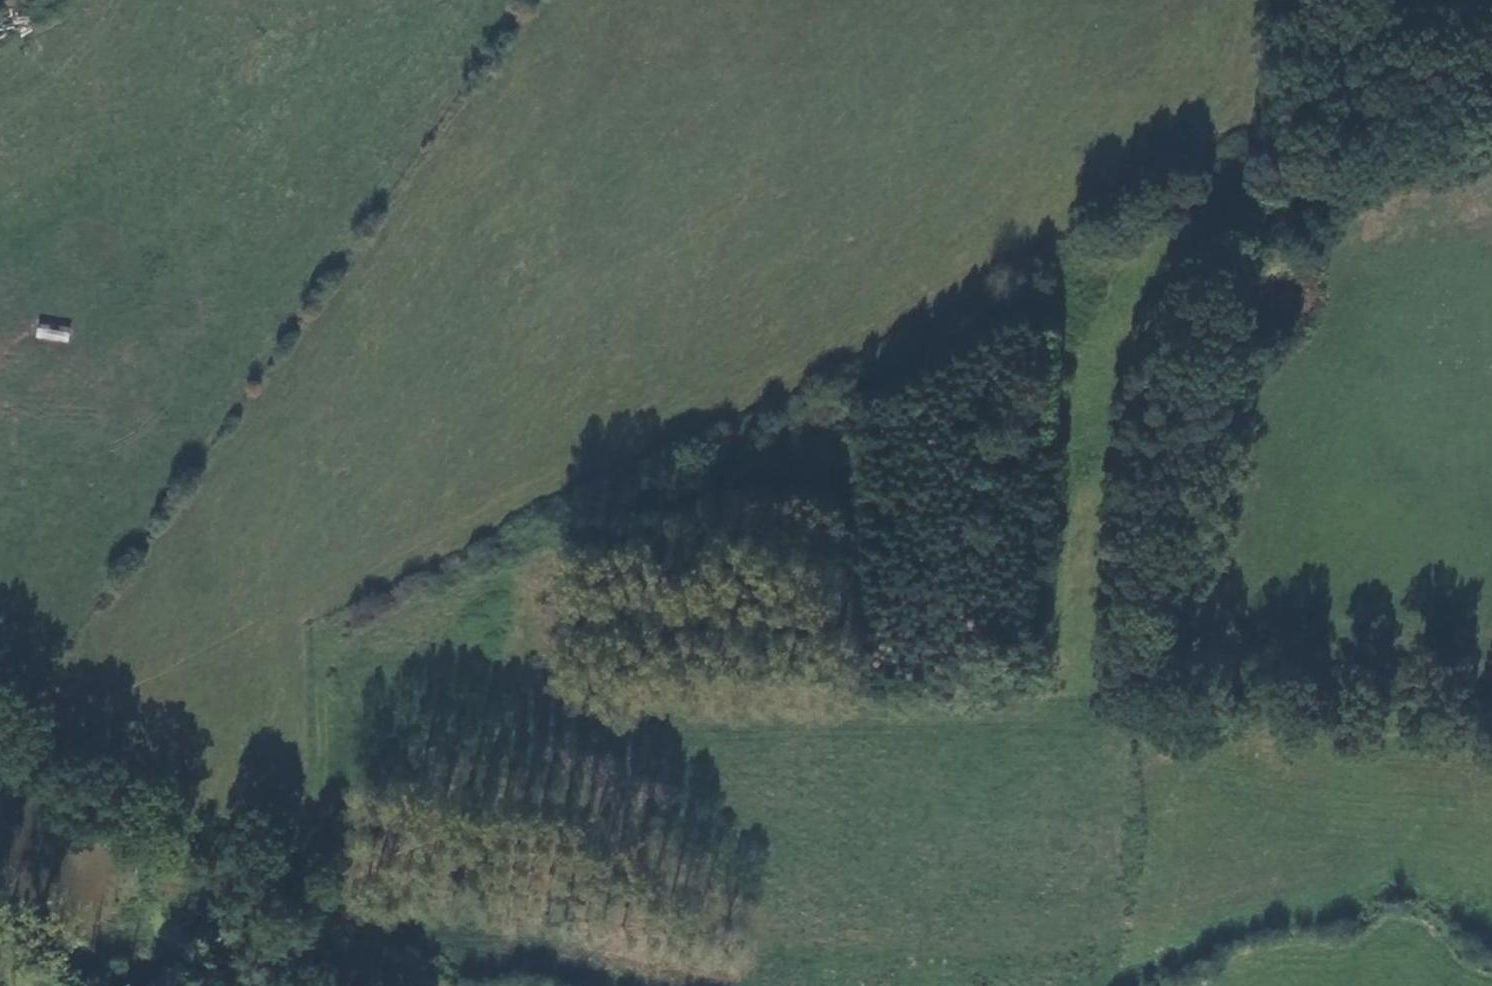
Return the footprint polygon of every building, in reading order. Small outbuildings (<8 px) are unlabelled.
[(37,322),(35,338),(68,342),(70,325),(37,322)]
